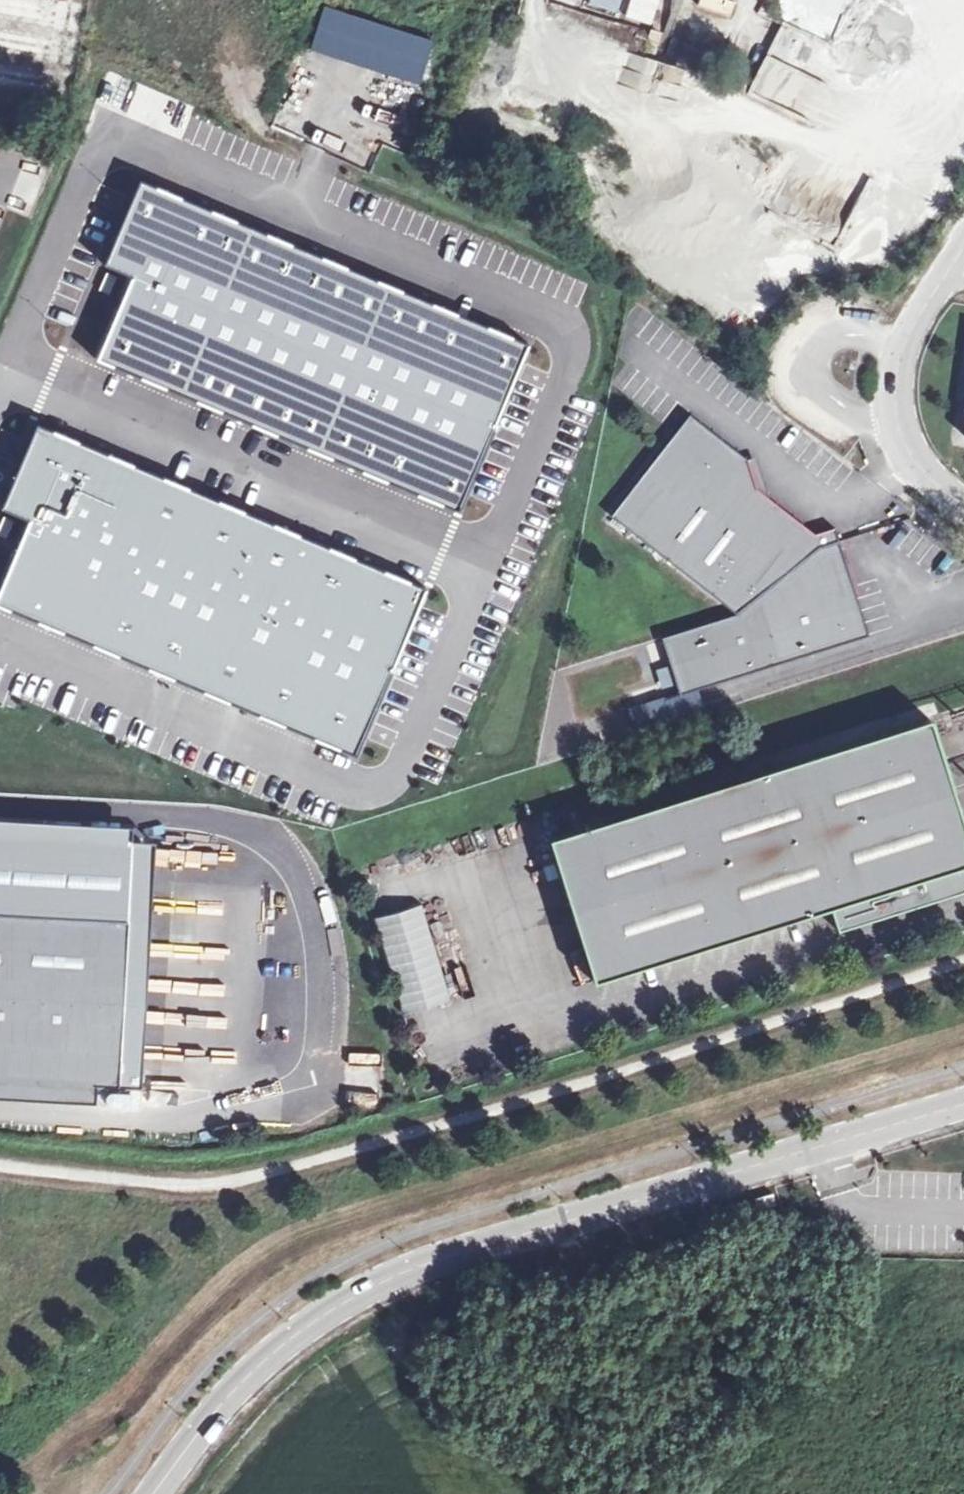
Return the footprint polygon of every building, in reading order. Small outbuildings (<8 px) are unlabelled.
[(77,70),(86,0),(0,0),(0,57),(1,57),(7,9),(23,11),(22,28),(11,27),(7,62),(77,70)] [(591,2),(614,10),(617,0),(592,0),(591,2)] [(650,27),(659,0),(631,0),(625,18),(650,27)] [(698,9),(730,16),(733,1),(730,0),(700,0),(698,9)] [(335,113),(383,126),(390,102),(342,89),(335,113)] [(612,517),(739,615),(663,637),(681,694),(869,635),(836,528),(815,535),(757,488),(749,460),(691,414),(674,436),(612,517)] [(36,423),(0,508),(28,519),(0,585),(0,606),(354,755),(425,587),(36,423)] [(629,710),(638,735),(672,723),(664,699),(629,710)] [(543,835),(587,980),(963,865),(963,849),(924,719),(543,835)] [(377,917),(403,1013),(451,999),(425,904),(377,917)] [(0,912),(0,1080),(95,1085),(104,918),(0,912)] [(126,919),(104,918),(95,1085),(117,1086),(126,919)] [(94,1102),(95,1085),(0,1080),(0,1096),(94,1102)]
